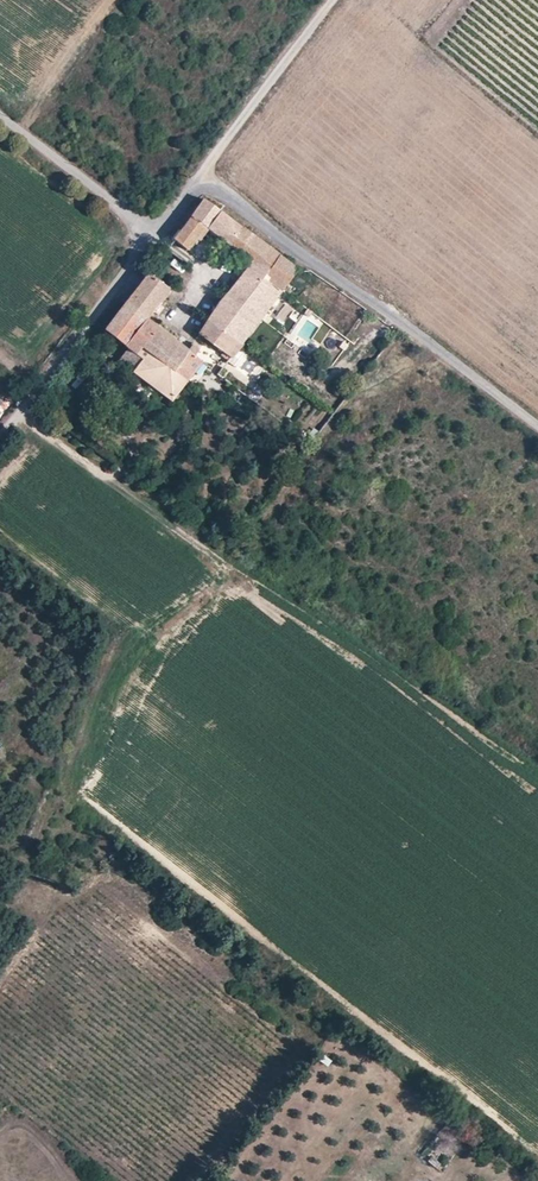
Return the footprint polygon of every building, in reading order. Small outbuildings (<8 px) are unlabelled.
[(205,201),(175,240),(189,250),(198,239),(207,226),(219,211),(205,201)] [(281,256),(219,211),(207,226),(216,234),(253,263),(230,293),(262,317),(282,289),(266,277),(281,256)] [(207,226),(198,239),(207,246),(216,234),(207,226)] [(282,289),(298,268),(281,256),(266,277),(282,289)] [(149,274),(127,303),(149,319),(170,291),(149,274)] [(241,344),(262,317),(230,293),(210,320),(241,344)] [(107,330),(130,348),(140,355),(144,350),(160,327),(149,319),(127,303),(107,330)] [(201,333),(232,357),(241,344),(210,320),(201,333)] [(188,350),(160,327),(144,350),(187,382),(203,361),(188,350)] [(140,355),(130,348),(120,361),(136,373),(146,359),(140,355)] [(146,359),(136,373),(173,401),(187,382),(144,350),(140,355),(146,359)]
